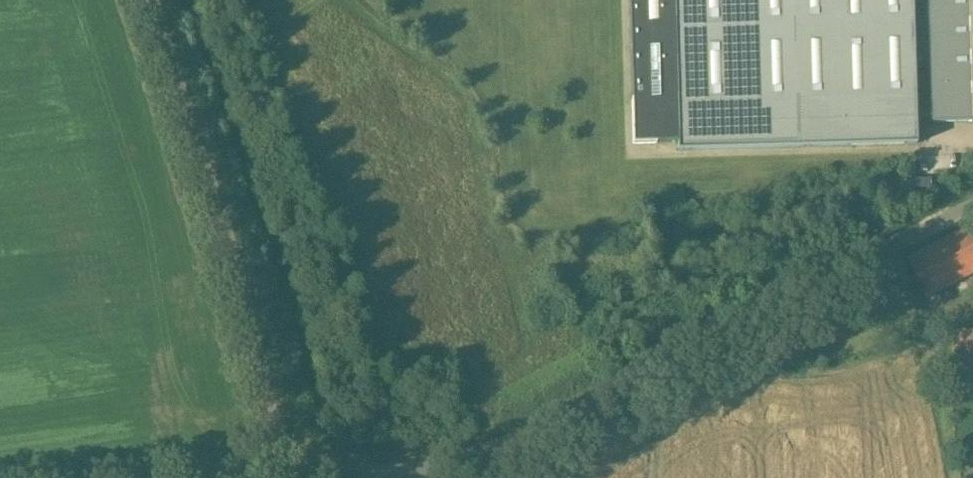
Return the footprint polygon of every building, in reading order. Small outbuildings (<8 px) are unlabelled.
[(932,121),(932,125),(972,124),(972,0),(631,0),(635,143),(677,142),(677,152),(917,146),(916,122),(932,121)] [(912,267),(932,304),(972,283),(972,235),(912,267)] [(956,331),(958,396),(972,396),(972,362),(972,331),(956,331)]
